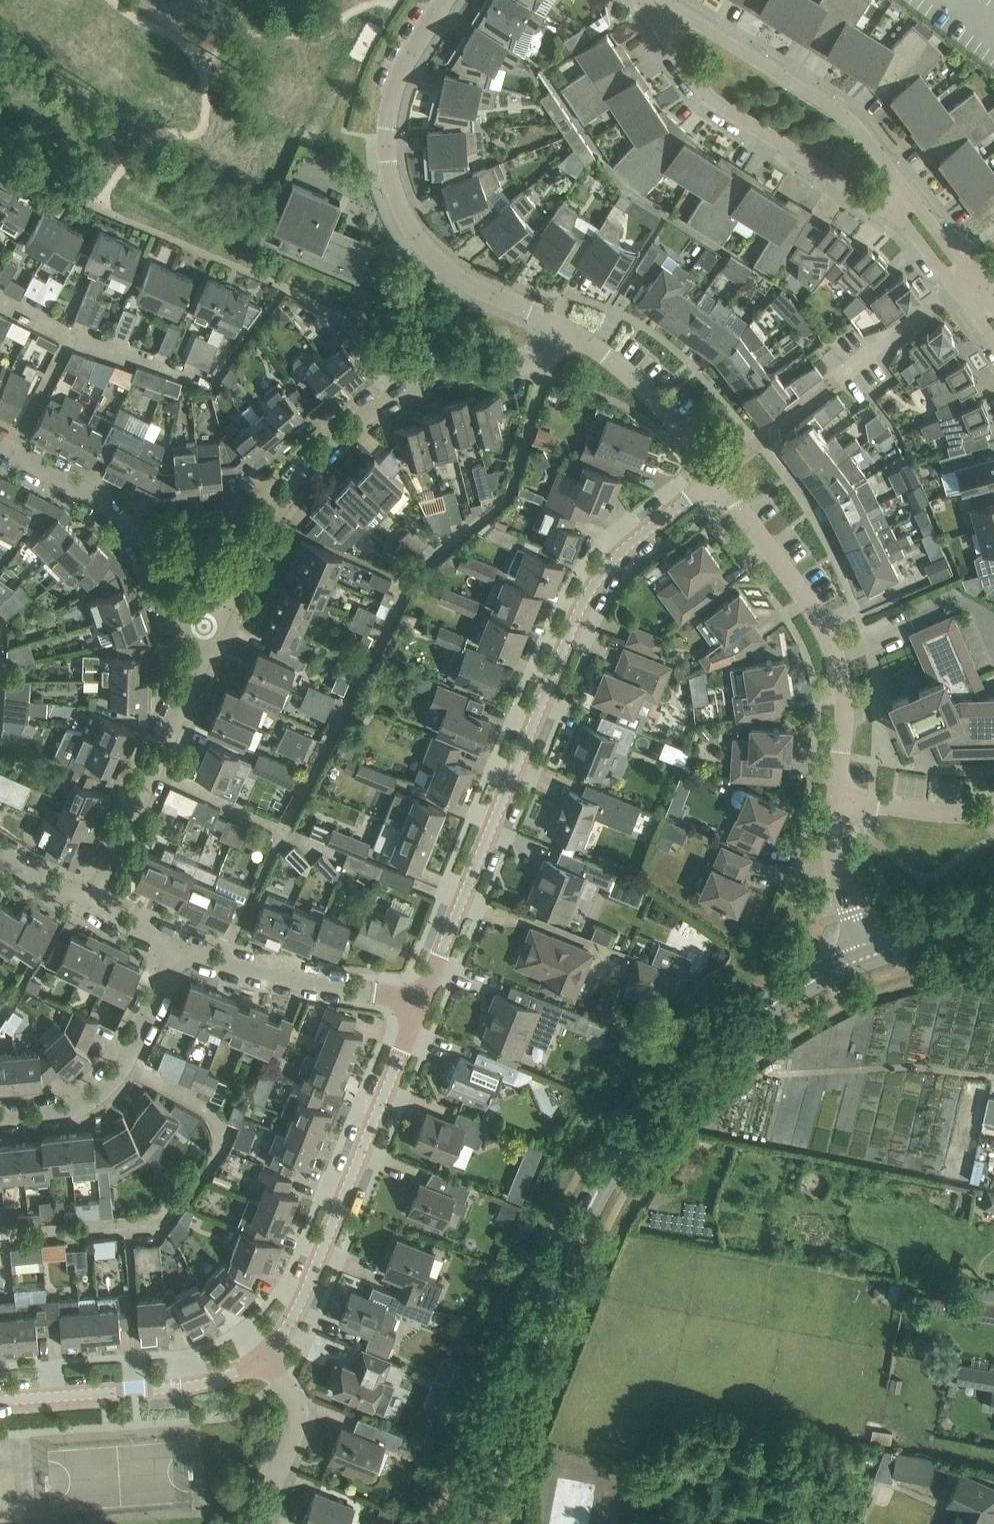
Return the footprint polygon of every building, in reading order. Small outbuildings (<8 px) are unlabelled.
[(534,7),(534,8),(521,0),(492,0),(490,3),(486,1),(473,23),(476,25),(510,46),(522,53),(525,55),(534,30),(536,31),(546,15),(534,7)] [(747,6),(760,15),(763,10),(783,23),(798,0),(751,0),(747,6)] [(818,2),(814,0),(798,0),(783,23),(804,36),(801,40),(814,48),(844,0),(820,0),(818,2)] [(851,65),(870,35),(854,25),(870,0),(845,0),(814,49),(827,57),(830,52),(851,65)] [(870,35),(851,65),(871,78),(867,82),(878,92),(934,32),(923,23),(918,28),(913,23),(890,48),(870,35)] [(510,46),(476,25),(466,42),(462,40),(449,61),(452,63),(452,64),(460,70),(458,77),(458,78),(486,85),(486,84),(498,87),(502,88),(507,68),(512,69),(522,53),(510,46)] [(593,36),(585,25),(575,32),(582,43),(593,36)] [(571,50),(582,43),(575,32),(564,39),(571,50)] [(894,98),(908,117),(937,96),(922,76),(944,52),(936,44),(942,38),(934,32),(878,92),(890,103),(894,98)] [(607,33),(578,53),(588,69),(561,87),(573,105),(634,63),(626,51),(621,54),(607,33)] [(612,104),(622,119),(652,99),(638,79),(642,76),(634,63),(573,105),(585,122),(612,104)] [(458,77),(446,74),(441,94),(437,93),(431,117),(435,118),(434,119),(444,122),(444,130),(473,128),(472,115),(475,107),(494,105),(498,87),(486,84),(486,85),(458,78),(458,77)] [(541,98),(548,109),(559,102),(551,90),(541,98)] [(947,110),(937,96),(908,117),(923,137),(918,140),(928,152),(988,109),(974,90),(947,110)] [(613,164),(629,179),(680,126),(669,115),(665,119),(652,99),(622,119),(636,140),(613,164)] [(556,120),(566,113),(559,102),(548,109),(556,120)] [(956,181),(986,158),(974,142),(993,127),(993,117),(988,109),(928,152),(936,164),(941,161),(956,181)] [(563,131),(574,124),(566,113),(556,120),(563,131)] [(581,135),(574,124),(563,131),(571,142),(581,135)] [(680,126),(629,179),(644,194),(667,170),(689,183),(708,153),(687,141),(691,136),(680,126)] [(484,146),(483,127),(473,128),(444,130),(429,131),(430,151),(426,151),(428,177),(432,176),(432,177),(442,177),(444,184),(445,184),(445,185),(472,174),(471,173),(467,162),(467,153),(484,146)] [(581,135),(571,142),(578,153),(589,146),(581,135)] [(596,157),(589,146),(578,153),(585,164),(596,157)] [(704,232),(744,170),(731,162),(728,166),(708,153),(689,183),(704,193),(687,221),(704,232)] [(956,181),(971,200),(966,203),(976,216),(993,202),(993,168),(986,158),(956,181)] [(501,182),(494,164),(471,173),(472,174),(445,185),(445,184),(444,184),(451,203),(447,205),(457,228),(461,226),(461,228),(470,224),(475,230),(474,230),(475,232),(483,225),(498,212),(497,212),(489,202),(486,194),(501,182)] [(757,178),(744,170),(704,232),(723,244),(740,216),(756,225),(775,195),(754,182),(757,178)] [(17,185),(0,175),(0,215),(17,185)] [(279,245),(318,262),(329,235),(326,234),(340,200),(339,200),(338,202),(293,183),(292,184),(293,184),(276,229),(277,229),(278,227),(287,231),(282,245),(279,244),(279,245)] [(0,215),(0,222),(16,232),(37,197),(17,185),(0,215)] [(536,204),(524,190),(497,212),(498,212),(483,225),(495,240),(492,243),(508,262),(511,259),(512,260),(520,254),(527,258),(526,259),(527,260),(534,249),(535,248),(534,247),(542,234),(531,227),(525,220),(536,204)] [(632,199),(622,192),(615,202),(626,209),(632,199)] [(775,195),(756,225),(771,235),(754,263),(772,275),(794,240),(807,219),(812,212),(798,203),(795,208),(775,195)] [(594,238),(593,237),(581,234),(573,229),(578,211),(562,201),(542,234),(534,247),(535,248),(551,258),(549,261),(570,274),(572,271),(573,272),(579,262),(579,261),(594,238)] [(45,211),(35,228),(25,245),(45,256),(64,222),(45,211)] [(594,238),(579,261),(579,262),(595,272),(593,275),(616,289),(639,252),(625,248),(618,243),(623,225),(607,215),(593,237),(594,238)] [(850,239),(851,237),(841,230),(840,231),(830,223),(824,230),(807,219),(794,240),(798,243),(791,256),(800,261),(798,277),(809,286),(799,299),(802,303),(825,273),(850,242),(851,241),(850,239)] [(64,222),(45,256),(64,267),(84,233),(64,222)] [(101,231),(93,250),(85,268),(94,272),(75,318),(86,322),(121,240),(101,231)] [(374,254),(329,235),(318,262),(357,278),(356,280),(357,281),(369,253),(373,255),(374,254)] [(97,297),(105,277),(121,240),(86,322),(97,327),(105,308),(108,302),(97,297)] [(121,240),(105,277),(126,285),(142,249),(121,240)] [(658,315),(686,276),(690,271),(678,262),(672,270),(662,263),(668,252),(652,242),(636,268),(648,275),(653,279),(647,287),(643,284),(634,298),(658,315)] [(863,251),(850,242),(825,273),(836,281),(838,279),(846,287),(849,285),(857,294),(869,282),(870,282),(886,266),(887,265),(886,264),(887,262),(879,253),(877,255),(868,245),(863,251)] [(16,243),(5,264),(0,272),(0,280),(8,284),(20,261),(14,258),(21,246),(16,243)] [(698,261),(708,269),(718,256),(707,248),(698,261)] [(720,268),(740,283),(752,267),(731,254),(720,268)] [(152,261),(144,280),(137,297),(156,306),(172,270),(152,261)] [(897,277),(886,266),(870,282),(869,282),(857,294),(867,304),(870,302),(876,310),(879,308),(887,319),(920,294),(919,292),(920,291),(913,281),(911,282),(903,272),(897,277)] [(194,279),(172,270),(156,306),(178,315),(188,293),(189,293),(191,290),(189,290),(194,279)] [(34,273),(24,290),(41,299),(51,305),(62,288),(62,287),(64,282),(50,274),(46,280),(34,273)] [(693,281),(686,276),(658,315),(677,329),(697,302),(685,293),(693,281)] [(194,314),(214,322),(230,285),(210,277),(194,314)] [(251,294),(230,285),(214,322),(236,331),(251,294)] [(780,291),(772,300),(797,326),(807,319),(790,297),(780,291)] [(709,311),(697,302),(677,329),(696,343),(725,304),(718,299),(709,311)] [(732,309),(725,304),(696,343),(716,358),(740,333),(723,321),(732,309)] [(138,313),(124,307),(113,333),(127,339),(138,313)] [(0,313),(0,337),(3,338),(12,319),(0,313)] [(807,319),(797,326),(806,333),(813,327),(807,319)] [(32,329),(17,322),(11,334),(25,341),(22,347),(23,347),(32,329)] [(730,377),(769,347),(750,322),(740,333),(716,358),(730,377)] [(914,360),(923,371),(917,375),(922,385),(928,381),(940,374),(932,364),(959,344),(951,334),(952,333),(945,323),(943,324),(942,323),(909,348),(917,358),(914,360)] [(169,324),(168,329),(159,349),(170,354),(181,329),(169,324)] [(364,349),(345,326),(328,340),(337,350),(327,358),(319,349),(327,358),(326,359),(343,379),(343,380),(351,389),(370,374),(354,356),(364,349)] [(207,339),(197,334),(187,359),(197,364),(207,339)] [(49,338),(46,345),(56,349),(59,343),(49,338)] [(219,344),(207,339),(197,364),(209,369),(219,344)] [(775,354),(769,347),(730,377),(745,396),(776,372),(775,371),(771,374),(763,363),(775,354)] [(327,358),(319,349),(311,355),(303,354),(294,361),(293,369),(291,371),(322,409),(339,395),(333,388),(343,380),(343,379),(326,359),(327,358)] [(79,368),(91,372),(96,359),(84,355),(79,368)] [(965,361),(964,360),(940,374),(928,381),(934,392),(931,393),(939,406),(936,408),(940,417),(977,402),(976,402),(971,388),(978,384),(971,372),(973,371),(967,361),(965,361)] [(27,361),(23,370),(26,372),(25,376),(12,370),(0,393),(0,413),(12,419),(38,367),(27,361)] [(12,370),(13,367),(4,362),(0,371),(0,393),(12,370)] [(137,373),(115,365),(109,377),(121,384),(118,390),(127,394),(137,373)] [(241,376),(232,365),(222,378),(222,384),(226,389),(241,376)] [(823,375),(815,365),(785,384),(776,372),(745,396),(747,398),(743,401),(753,414),(757,412),(760,415),(782,399),(785,404),(823,375)] [(141,367),(137,373),(127,394),(128,394),(129,390),(158,401),(167,376),(141,367)] [(278,383),(260,398),(268,408),(268,407),(286,428),(286,427),(294,437),(295,437),(286,427),(296,419),(302,426),(319,412),(298,386),(288,395),(278,383)] [(845,404),(837,394),(800,422),(804,427),(782,444),(785,448),(781,451),(791,464),(795,461),(797,464),(827,440),(819,428),(845,404)] [(66,395),(60,407),(49,401),(31,436),(50,446),(74,400),(66,395)] [(477,401),(476,395),(444,403),(446,410),(447,410),(454,439),(455,439),(477,434),(469,402),(477,401)] [(500,395),(477,401),(469,402),(479,439),(502,433),(497,413),(504,411),(500,395)] [(268,408),(260,398),(252,404),(261,414),(251,422),(277,453),(294,437),(286,427),(286,428),(268,407),(268,408)] [(93,409),(74,400),(50,446),(70,456),(87,421),(93,409)] [(982,401),(981,400),(976,402),(977,402),(943,417),(948,428),(945,429),(950,442),(947,444),(950,454),(966,449),(961,438),(992,425),(986,413),(989,412),(984,401),(982,401)] [(139,447),(144,435),(151,422),(120,407),(117,413),(101,445),(111,451),(101,472),(122,482),(128,471),(139,447)] [(87,421),(70,456),(90,466),(101,445),(117,413),(108,408),(99,426),(87,421)] [(447,410),(446,410),(416,418),(417,424),(425,422),(433,453),(435,458),(436,462),(458,457),(456,447),(457,447),(455,439),(454,439),(447,410)] [(650,433),(609,417),(597,446),(587,442),(581,457),(612,469),(618,455),(638,463),(650,433)] [(223,436),(238,469),(251,458),(259,467),(277,453),(251,422),(241,431),(232,421),(225,427),(227,430),(223,436)] [(425,422),(417,424),(394,429),(399,446),(406,444),(411,465),(435,458),(433,453),(425,422)] [(166,446),(144,435),(139,447),(128,471),(139,477),(133,488),(158,501),(164,471),(166,461),(164,461),(159,458),(166,446)] [(835,435),(827,440),(797,464),(811,483),(850,453),(862,444),(856,437),(844,446),(835,435)] [(238,469),(223,436),(219,442),(196,444),(200,484),(201,497),(225,494),(222,471),(238,469)] [(200,484),(196,444),(195,445),(195,440),(186,440),(187,445),(173,447),(175,462),(166,461),(164,471),(158,501),(188,498),(187,485),(200,484)] [(950,454),(939,456),(943,470),(957,467),(963,489),(993,481),(993,455),(974,460),(971,448),(966,449),(950,454)] [(825,502),(854,484),(867,476),(850,453),(811,483),(825,502)] [(375,457),(357,477),(356,477),(381,501),(385,505),(404,485),(375,457)] [(485,463),(473,466),(481,497),(493,494),(485,463)] [(610,501),(611,496),(619,477),(586,464),(579,480),(569,476),(566,482),(558,478),(549,501),(560,505),(578,513),(584,498),(607,507),(610,501)] [(506,467),(488,472),(492,488),(499,486),(506,467)] [(913,471),(903,476),(909,488),(919,483),(913,471)] [(357,477),(352,473),(334,492),(333,493),(359,516),(363,520),(381,501),(356,477),(357,477)] [(0,476),(0,520),(12,496),(13,496),(19,485),(0,476)] [(992,482),(967,489),(978,529),(993,524),(993,489),(992,482)] [(825,502),(836,524),(880,502),(876,494),(862,501),(854,484),(825,502)] [(19,485),(13,496),(12,496),(0,520),(0,534),(15,542),(26,521),(35,526),(51,502),(30,491),(24,502),(13,496),(19,485)] [(544,495),(520,485),(518,492),(520,493),(520,494),(541,502),(544,495)] [(915,507),(928,501),(920,485),(907,491),(915,507)] [(363,520),(358,516),(359,516),(333,493),(334,492),(329,488),(310,509),(329,526),(318,538),(344,549),(350,543),(351,544),(368,525),(363,520)] [(463,519),(456,490),(443,493),(451,522),(463,519)] [(451,522),(443,493),(444,499),(432,502),(440,532),(452,529),(451,522)] [(65,509),(51,502),(35,526),(42,532),(31,543),(47,559),(75,531),(66,522),(72,516),(65,509)] [(884,510),(880,502),(836,524),(846,545),(877,530),(870,517),(884,510)] [(585,519),(545,504),(536,526),(549,531),(544,544),(572,555),(585,519)] [(518,534),(495,524),(484,535),(513,546),(518,534)] [(857,567),(901,545),(910,541),(906,533),(897,538),(890,524),(877,530),(846,545),(857,567)] [(978,529),(984,551),(974,557),(979,575),(993,571),(993,524),(978,529)] [(413,533),(409,529),(399,539),(403,543),(395,550),(408,563),(422,548),(410,536),(413,533)] [(429,542),(417,529),(413,533),(409,529),(413,533),(410,536),(422,548),(424,547),(429,551),(439,541),(436,535),(429,542)] [(64,576),(100,538),(93,531),(84,540),(75,531),(47,559),(53,565),(51,569),(59,577),(62,574),(64,576)] [(117,555),(100,538),(64,576),(71,583),(80,574),(89,583),(95,577),(102,584),(127,568),(115,557),(117,555)] [(343,557),(302,540),(293,562),(333,580),(343,557)] [(726,588),(718,576),(713,570),(720,565),(703,542),(671,564),(679,575),(657,591),(680,622),(726,588)] [(519,545),(509,571),(517,574),(543,585),(553,589),(563,563),(527,548),(526,548),(519,545)] [(905,553),(901,545),(857,567),(870,594),(885,586),(883,582),(898,574),(891,560),(905,553)] [(513,583),(517,574),(509,571),(457,550),(444,560),(492,579),(483,602),(529,621),(540,593),(513,583)] [(333,580),(293,562),(283,583),(316,599),(316,600),(324,601),(333,580)] [(136,594),(127,568),(102,584),(106,594),(87,601),(95,623),(132,610),(132,609),(128,597),(136,594)] [(369,582),(384,589),(379,599),(391,604),(395,596),(394,593),(387,590),(392,579),(374,571),(369,582)] [(283,583),(276,580),(266,603),(306,621),(312,608),(326,614),(330,606),(316,600),(316,599),(283,583)] [(993,592),(993,584),(986,591),(990,596),(993,592)] [(8,596),(0,602),(0,609),(7,617),(32,596),(22,585),(8,596)] [(445,587),(440,600),(474,613),(479,601),(445,587)] [(708,654),(700,659),(706,668),(716,664),(739,656),(746,650),(763,638),(754,627),(751,629),(747,623),(756,616),(740,592),(735,596),(730,599),(728,597),(724,600),(726,602),(708,615),(725,638),(706,651),(708,654)] [(306,621),(266,603),(257,624),(268,629),(264,639),(276,644),(306,658),(312,644),(305,641),(308,637),(301,634),(306,621)] [(378,612),(360,604),(354,616),(372,624),(378,612)] [(152,627),(144,605),(132,609),(132,610),(95,623),(103,645),(124,637),(125,641),(133,641),(150,642),(156,640),(151,627),(152,627)] [(481,613),(471,637),(515,655),(526,628),(490,614),(489,616),(481,613)] [(372,624),(354,616),(350,626),(364,632),(359,643),(369,648),(374,636),(368,634),(372,624)] [(912,634),(933,682),(892,700),(909,739),(936,728),(944,748),(993,747),(993,696),(987,696),(952,616),(912,634)] [(421,632),(436,638),(462,649),(467,636),(442,625),(441,626),(426,620),(421,632)] [(634,627),(629,641),(656,652),(662,638),(634,627)] [(260,649),(250,672),(285,688),(295,666),(298,668),(303,666),(306,658),(276,644),(272,655),(260,649)] [(116,656),(100,656),(98,653),(83,653),(83,676),(85,679),(90,679),(99,679),(139,680),(139,667),(148,667),(149,646),(129,645),(116,645),(116,656)] [(21,656),(18,646),(7,649),(11,659),(21,656)] [(503,664),(467,649),(456,677),(491,692),(503,664)] [(616,673),(606,669),(604,672),(601,672),(598,673),(596,676),(596,679),(597,682),(600,684),(595,697),(621,707),(616,720),(637,728),(642,716),(633,712),(641,693),(657,699),(671,665),(625,649),(625,650),(628,651),(621,668),(618,667),(616,673)] [(341,673),(347,675),(353,678),(361,662),(352,657),(346,668),(344,667),(341,673)] [(783,711),(781,697),(780,690),(788,688),(784,660),(730,668),(734,694),(732,695),(736,718),(783,711)] [(679,662),(678,662),(675,671),(680,681),(689,679),(688,674),(679,662)] [(250,672),(241,692),(263,704),(275,710),(285,688),(250,672)] [(99,679),(90,679),(99,679),(99,689),(112,689),(111,702),(118,703),(118,714),(127,714),(147,715),(147,704),(151,704),(152,680),(139,680),(99,679)] [(6,680),(5,695),(30,699),(31,680),(6,680)] [(336,695),(310,684),(305,696),(330,708),(336,695)] [(466,695),(439,685),(431,705),(446,711),(438,731),(478,747),(490,718),(461,706),(466,695)] [(241,692),(228,686),(218,709),(254,725),(263,704),(241,692)] [(30,699),(5,695),(4,718),(29,722),(30,699)] [(330,708),(305,696),(300,707),(325,718),(330,708)] [(209,730),(244,746),(254,725),(218,709),(209,730)] [(92,710),(88,720),(83,731),(95,736),(94,737),(119,748),(118,748),(130,754),(140,732),(92,710)] [(568,763),(586,770),(603,777),(615,747),(627,752),(637,728),(616,720),(603,714),(597,729),(584,724),(568,763)] [(313,737),(288,725),(283,737),(308,749),(313,737)] [(791,730),(752,728),(751,741),(735,740),(733,777),(779,780),(780,758),(789,759),(791,730)] [(95,736),(83,731),(69,764),(95,775),(113,783),(122,764),(113,760),(118,748),(119,748),(94,737),(95,736)] [(455,761),(461,746),(434,735),(424,758),(437,763),(433,772),(427,770),(421,783),(428,786),(427,788),(461,801),(474,768),(455,761)] [(308,749),(283,737),(278,748),(303,760),(308,749)] [(200,765),(197,771),(214,779),(210,788),(235,799),(246,775),(252,761),(210,742),(207,749),(202,750),(198,759),(200,765)] [(297,770),(261,754),(254,768),(291,784),(297,770)] [(396,776),(349,757),(344,770),(391,789),(396,776)] [(72,788),(66,800),(102,817),(112,795),(90,786),(95,775),(69,764),(60,783),(72,788)] [(22,806),(32,785),(0,771),(0,796),(22,806)] [(682,777),(666,811),(678,816),(693,782),(682,777)] [(566,789),(549,831),(568,839),(582,845),(594,814),(632,829),(641,805),(587,783),(582,795),(566,789)] [(171,786),(167,795),(165,799),(179,805),(177,809),(189,815),(190,811),(192,812),(190,816),(191,817),(199,799),(171,786)] [(785,806),(770,799),(750,790),(749,791),(742,788),(738,788),(735,790),(732,796),(733,800),(735,802),(743,806),(738,817),(739,817),(730,837),(738,841),(756,849),(762,836),(765,829),(773,833),(785,806)] [(444,810),(396,790),(384,819),(433,838),(444,810)] [(220,808),(199,799),(191,817),(212,826),(213,824),(217,816),(220,808)] [(81,833),(91,837),(102,817),(66,800),(61,812),(49,807),(45,816),(81,833)] [(81,833),(45,816),(35,837),(50,844),(45,854),(75,868),(84,848),(75,844),(81,833)] [(224,829),(228,821),(217,816),(213,824),(224,829)] [(433,838),(384,819),(373,846),(422,865),(433,838)] [(310,835),(349,851),(363,857),(368,845),(315,822),(310,835)] [(262,827),(259,834),(257,838),(268,843),(273,832),(262,827)] [(259,834),(250,831),(246,842),(254,845),(257,838),(259,834)] [(136,882),(159,892),(175,854),(177,851),(166,846),(161,858),(148,853),(136,882)] [(285,854),(301,870),(308,873),(311,864),(294,846),(285,854)] [(740,879),(744,872),(750,859),(731,851),(723,847),(714,867),(713,867),(701,893),(721,902),(720,905),(725,907),(726,904),(737,909),(748,883),(740,879)] [(545,859),(530,896),(549,904),(547,909),(566,917),(569,918),(586,877),(601,883),(608,886),(614,871),(562,849),(556,863),(545,859)] [(375,876),(380,878),(384,866),(363,857),(349,851),(344,862),(375,875),(375,876)] [(323,853),(315,862),(328,876),(337,880),(341,871),(323,853)] [(175,854),(159,892),(182,902),(198,863),(175,854)] [(198,863),(182,902),(180,906),(192,911),(190,917),(199,921),(219,872),(198,863)] [(384,866),(380,878),(379,879),(409,891),(414,878),(384,866)] [(219,872),(199,921),(208,924),(210,918),(224,924),(229,912),(237,915),(249,885),(219,872)] [(618,872),(612,887),(626,894),(632,878),(626,875),(618,872)] [(252,933),(279,944),(282,938),(291,912),(278,907),(282,897),(268,892),(252,933)] [(291,912),(282,938),(309,950),(312,944),(324,912),(325,909),(313,903),(309,913),(294,906),(291,912)] [(410,914),(390,906),(386,916),(367,908),(355,940),(394,955),(410,914)] [(7,907),(0,918),(0,945),(9,951),(13,945),(12,944),(32,914),(31,913),(23,908),(19,914),(7,907)] [(37,907),(32,914),(12,944),(13,945),(33,958),(58,921),(37,907)] [(338,918),(324,912),(312,944),(338,955),(354,914),(341,909),(338,918)] [(555,988),(562,991),(562,990),(572,994),(589,951),(532,928),(519,960),(529,964),(527,969),(548,977),(545,983),(556,987),(555,988)] [(46,962),(80,978),(99,938),(89,933),(85,941),(72,934),(68,943),(57,938),(46,962)] [(120,948),(99,938),(80,978),(102,988),(120,948)] [(131,953),(120,948),(102,988),(125,999),(141,967),(127,960),(131,953)] [(661,968),(638,959),(629,983),(652,992),(661,968)] [(30,978),(26,986),(33,990),(37,991),(41,983),(30,978)] [(191,982),(181,1009),(173,1005),(167,1021),(197,1032),(213,991),(191,982)] [(494,1012),(483,1039),(501,1047),(520,1054),(527,1036),(546,1044),(548,1038),(556,1017),(566,1021),(565,1023),(588,1032),(589,1028),(601,1033),(605,1021),(562,1004),(530,991),(513,985),(508,998),(497,993),(490,1011),(494,1012)] [(236,1000),(213,991),(197,1032),(208,1037),(212,1025),(223,1029),(234,1003),(234,1004),(236,1000)] [(249,1009),(234,1004),(234,1003),(223,1029),(222,1034),(246,1043),(260,1007),(251,1003),(249,1009)] [(327,1006),(323,1017),(315,1036),(323,1039),(356,1053),(364,1034),(353,1029),(357,1018),(327,1006)] [(280,1022),(267,1016),(269,1011),(260,1007),(246,1043),(241,1056),(250,1059),(254,1049),(268,1055),(269,1050),(280,1055),(294,1022),(282,1017),(280,1022)] [(14,1009),(8,1017),(18,1024),(24,1016),(14,1009)] [(65,1027),(46,1045),(47,1046),(70,1071),(81,1061),(87,1067),(95,1060),(86,1049),(99,1020),(75,1009),(65,1027)] [(7,1017),(1,1025),(13,1032),(18,1024),(8,1017),(7,1017)] [(316,1058),(349,1071),(356,1053),(323,1039),(316,1058)] [(15,1053),(18,1086),(42,1083),(63,1064),(47,1046),(39,1051),(15,1053)] [(0,1055),(0,1087),(18,1086),(15,1053),(0,1055)] [(316,1058),(305,1054),(298,1071),(300,1072),(295,1083),(326,1095),(331,1084),(342,1089),(349,1071),(316,1058)] [(485,1066),(461,1056),(448,1090),(486,1105),(493,1088),(496,1090),(501,1077),(518,1083),(531,1077),(533,1072),(489,1055),(485,1066)] [(167,1075),(178,1079),(186,1060),(175,1056),(173,1063),(162,1058),(158,1067),(169,1072),(167,1075)] [(198,1065),(186,1060),(178,1079),(202,1089),(205,1079),(194,1075),(198,1065)] [(219,1078),(207,1074),(205,1079),(202,1089),(213,1093),(219,1078)] [(293,1082),(282,1112),(292,1116),(325,1130),(333,1111),(322,1106),(326,1095),(295,1083),(293,1082)] [(146,1090),(139,1099),(146,1104),(137,1115),(140,1117),(131,1129),(153,1167),(160,1160),(165,1138),(175,1125),(188,1135),(202,1117),(176,1102),(171,1109),(146,1090)] [(251,1098),(239,1093),(229,1120),(240,1125),(243,1118),(251,1098)] [(488,1123),(459,1111),(453,1126),(426,1116),(415,1145),(451,1160),(458,1144),(463,1146),(465,1141),(478,1146),(488,1123)] [(136,1158),(142,1168),(150,1163),(131,1129),(123,1115),(114,1121),(118,1128),(105,1135),(94,1137),(92,1138),(95,1164),(118,1162),(122,1167),(136,1158)] [(325,1130),(292,1116),(285,1134),(318,1147),(325,1130)] [(311,1165),(318,1147),(285,1134),(277,1130),(265,1160),(295,1172),(300,1161),(311,1165)] [(94,1137),(93,1131),(68,1134),(72,1167),(73,1178),(96,1175),(95,1164),(92,1138),(94,1137)] [(72,1167),(68,1134),(44,1137),(44,1141),(45,1141),(48,1169),(49,1182),(48,1169),(72,1167)] [(507,1194),(523,1200),(543,1146),(528,1140),(507,1194)] [(45,1141),(44,1141),(21,1143),(24,1177),(25,1184),(49,1182),(48,1169),(45,1141)] [(0,1146),(0,1168),(1,1179),(2,1179),(24,1177),(21,1143),(0,1146)] [(108,1167),(98,1168),(98,1178),(109,1177),(108,1167)] [(266,1182),(259,1200),(292,1213),(299,1195),(288,1191),(292,1179),(262,1167),(257,1178),(266,1182)] [(421,1217),(420,1220),(441,1228),(442,1226),(449,1229),(456,1210),(464,1213),(475,1187),(438,1172),(432,1187),(421,1182),(409,1212),(421,1217)] [(980,1207),(993,1210),(993,1188),(983,1187),(980,1207)] [(100,1201),(101,1216),(113,1215),(111,1195),(100,1196),(100,1201)] [(292,1213),(259,1200),(250,1197),(238,1227),(269,1239),(273,1227),(284,1232),(292,1213)] [(100,1201),(76,1203),(76,1209),(77,1218),(101,1216),(100,1201)] [(16,1203),(5,1204),(7,1225),(29,1223),(28,1213),(17,1214),(16,1203)] [(187,1207),(179,1218),(180,1218),(185,1223),(189,1227),(195,1210),(187,1207)] [(77,1218),(76,1209),(65,1210),(66,1219),(77,1218)] [(41,1212),(28,1213),(29,1223),(42,1222),(41,1212)] [(180,1218),(179,1218),(172,1227),(180,1243),(192,1230),(189,1227),(185,1223),(180,1218)] [(234,1253),(229,1265),(250,1285),(258,1263),(274,1269),(283,1244),(241,1228),(232,1252),(234,1253)] [(95,1256),(115,1254),(114,1238),(94,1239),(95,1256)] [(398,1239),(391,1258),(385,1272),(403,1280),(398,1294),(433,1308),(443,1284),(435,1281),(437,1276),(426,1272),(433,1253),(417,1246),(398,1239)] [(12,1261),(43,1258),(42,1244),(11,1247),(12,1261)] [(147,1244),(135,1245),(137,1270),(150,1270),(147,1244)] [(88,1265),(86,1248),(66,1249),(68,1267),(88,1265)] [(7,1275),(6,1273),(11,1273),(10,1255),(0,1256),(0,1276),(7,1275)] [(229,1265),(224,1260),(207,1279),(208,1281),(201,1289),(214,1314),(228,1299),(240,1310),(257,1291),(250,1285),(229,1265)] [(218,1324),(198,1283),(164,1299),(167,1331),(187,1321),(194,1335),(218,1324)] [(15,1300),(45,1297),(44,1286),(14,1289),(15,1300)] [(366,1346),(385,1353),(388,1355),(396,1335),(387,1331),(389,1327),(393,1326),(397,1316),(395,1312),(396,1309),(371,1298),(352,1291),(340,1320),(371,1333),(366,1346)] [(133,1326),(130,1294),(97,1296),(100,1342),(122,1341),(120,1327),(133,1326)] [(78,1298),(81,1344),(100,1342),(97,1296),(78,1298)] [(164,1299),(164,1296),(139,1298),(142,1342),(168,1340),(167,1331),(164,1299)] [(972,1296),(969,1315),(993,1319),(993,1300),(972,1296)] [(81,1344),(78,1298),(59,1299),(47,1300),(49,1332),(62,1331),(63,1345),(81,1344)] [(49,1332),(47,1300),(15,1303),(16,1312),(15,1313),(18,1349),(39,1347),(38,1333),(49,1332)] [(0,1314),(0,1350),(18,1349),(15,1313),(0,1314)] [(391,1360),(363,1349),(358,1362),(360,1363),(358,1369),(344,1364),(333,1391),(384,1411),(395,1384),(383,1380),(391,1360)] [(442,1354),(424,1401),(439,1406),(456,1359),(442,1354)] [(949,1362),(946,1377),(955,1378),(955,1381),(993,1388),(993,1370),(949,1362)] [(403,1434),(359,1416),(353,1431),(343,1426),(329,1459),(372,1476),(384,1445),(397,1450),(403,1434)] [(903,1434),(882,1431),(881,1442),(902,1445),(903,1434)] [(987,1520),(990,1521),(993,1511),(993,1487),(960,1472),(947,1503),(958,1507),(951,1523),(985,1523),(987,1520)] [(355,1507),(316,1492),(309,1511),(310,1512),(310,1511),(314,1513),(310,1523),(348,1523),(355,1507)]
